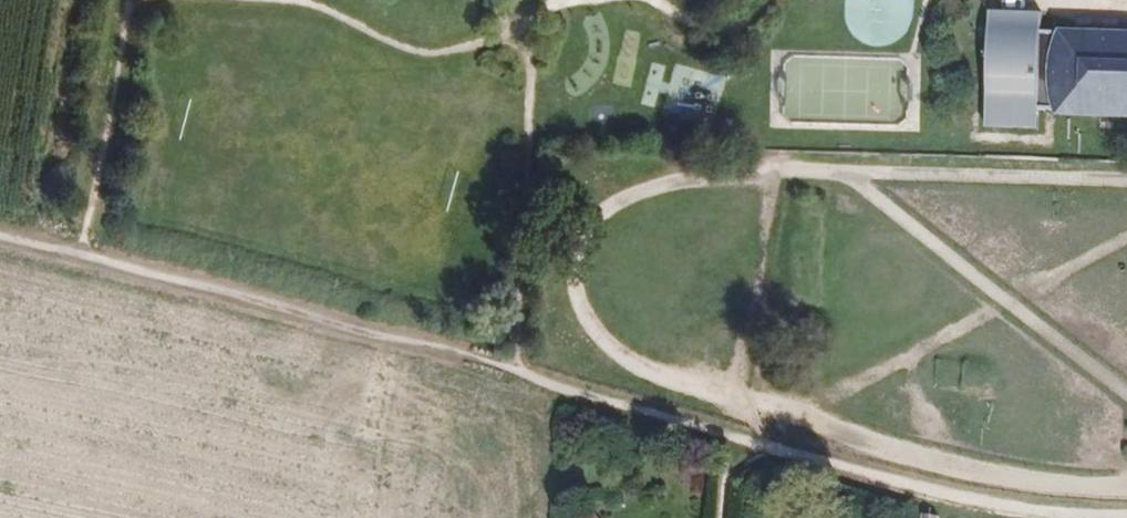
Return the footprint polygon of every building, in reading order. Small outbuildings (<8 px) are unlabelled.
[(992,10),(988,130),(1040,131),(1040,110),(1054,111),(1057,119),(1126,121),(1126,34),(1044,32),(1045,13),(992,10)]
